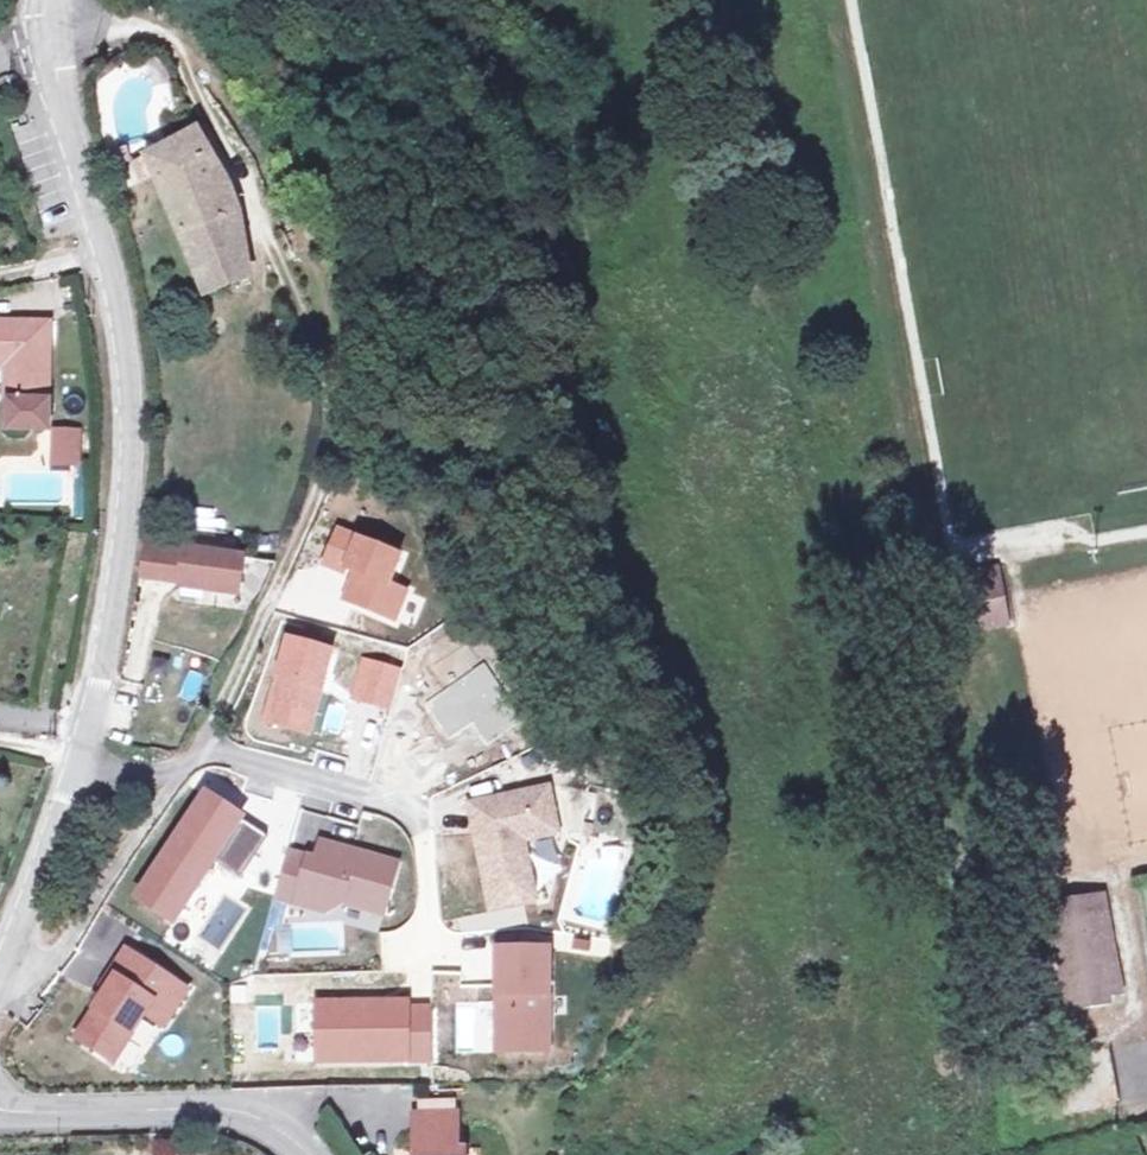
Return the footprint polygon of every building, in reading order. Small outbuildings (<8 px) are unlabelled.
[(147,179),(198,295),(252,273),(233,191),(194,127),(138,155),(147,179)] [(0,365),(0,384),(0,430),(46,431),(49,320),(0,319),(0,365)] [(77,429),(51,429),(50,466),(77,466),(77,429)] [(404,551),(336,526),(323,563),(348,572),(337,603),(398,625),(412,586),(394,579),(404,551)] [(189,552),(148,544),(145,577),(176,582),(177,576),(185,577),(189,552)] [(184,584),(183,588),(240,599),(245,567),(260,570),(261,563),(189,552),(185,577),(184,584)] [(998,565),(954,573),(964,632),(1009,624),(998,565)] [(331,647),(286,636),(264,720),(309,732),(331,647)] [(400,668),(361,658),(351,697),(389,707),(400,668)] [(483,664),(425,706),(448,737),(473,720),(489,742),(522,718),(483,664)] [(201,785),(131,897),(172,925),(244,813),(201,785)] [(470,823),(489,906),(534,898),(520,840),(555,831),(545,785),(490,796),(493,818),(470,823)] [(490,796),(465,802),(470,823),(493,818),(490,796)] [(311,857),(288,850),(273,901),(375,932),(397,862),(317,838),(311,857)] [(1066,901),(1067,910),(1067,914),(1095,911),(1094,907),(1093,898),(1066,901)] [(1070,965),(1076,1004),(1089,1002),(1089,1009),(1100,1007),(1100,1000),(1114,998),(1127,997),(1122,963),(1109,954),(1119,940),(1114,911),(1105,905),(1094,907),(1095,911),(1067,914),(1067,910),(1059,911),(1052,919),(1056,950),(1075,958),(1070,965)] [(552,944),(494,944),(494,1050),(552,1051),(552,944)] [(124,947),(69,1037),(114,1064),(142,1018),(165,1032),(192,988),(124,947)] [(1115,1005),(1114,998),(1100,1000),(1100,1007),(1115,1005)] [(409,999),(316,1000),(317,1060),(430,1058),(430,1006),(409,1007),(409,999)] [(1109,1045),(1112,1100),(1146,1097),(1146,1043),(1109,1045)] [(454,1100),(430,1102),(431,1113),(455,1111),(454,1100)] [(430,1102),(416,1103),(417,1115),(431,1113),(430,1102)] [(415,1115),(417,1152),(426,1151),(426,1154),(469,1154),(468,1146),(459,1147),(458,1111),(455,1111),(431,1113),(417,1115),(415,1115)] [(426,1151),(417,1152),(415,1115),(410,1116),(413,1154),(426,1154),(426,1151)]
